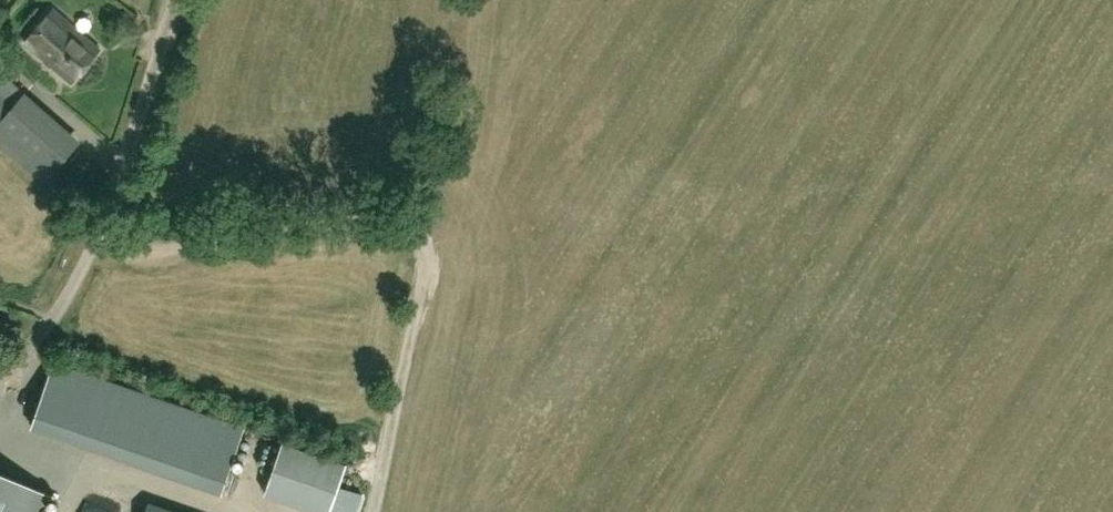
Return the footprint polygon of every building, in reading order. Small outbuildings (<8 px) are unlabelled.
[(71,82),(100,48),(53,8),(24,41),(71,82)] [(23,97),(0,77),(0,123),(23,97)] [(76,143),(60,129),(27,166),(44,180),(76,143)] [(54,362),(32,426),(66,437),(88,373),(54,362)] [(283,440),(265,493),(321,511),(330,511),(347,461),(283,440)] [(46,492),(0,467),(0,511),(35,511),(46,492)] [(159,502),(156,510),(147,508),(146,511),(187,511),(159,502)]
